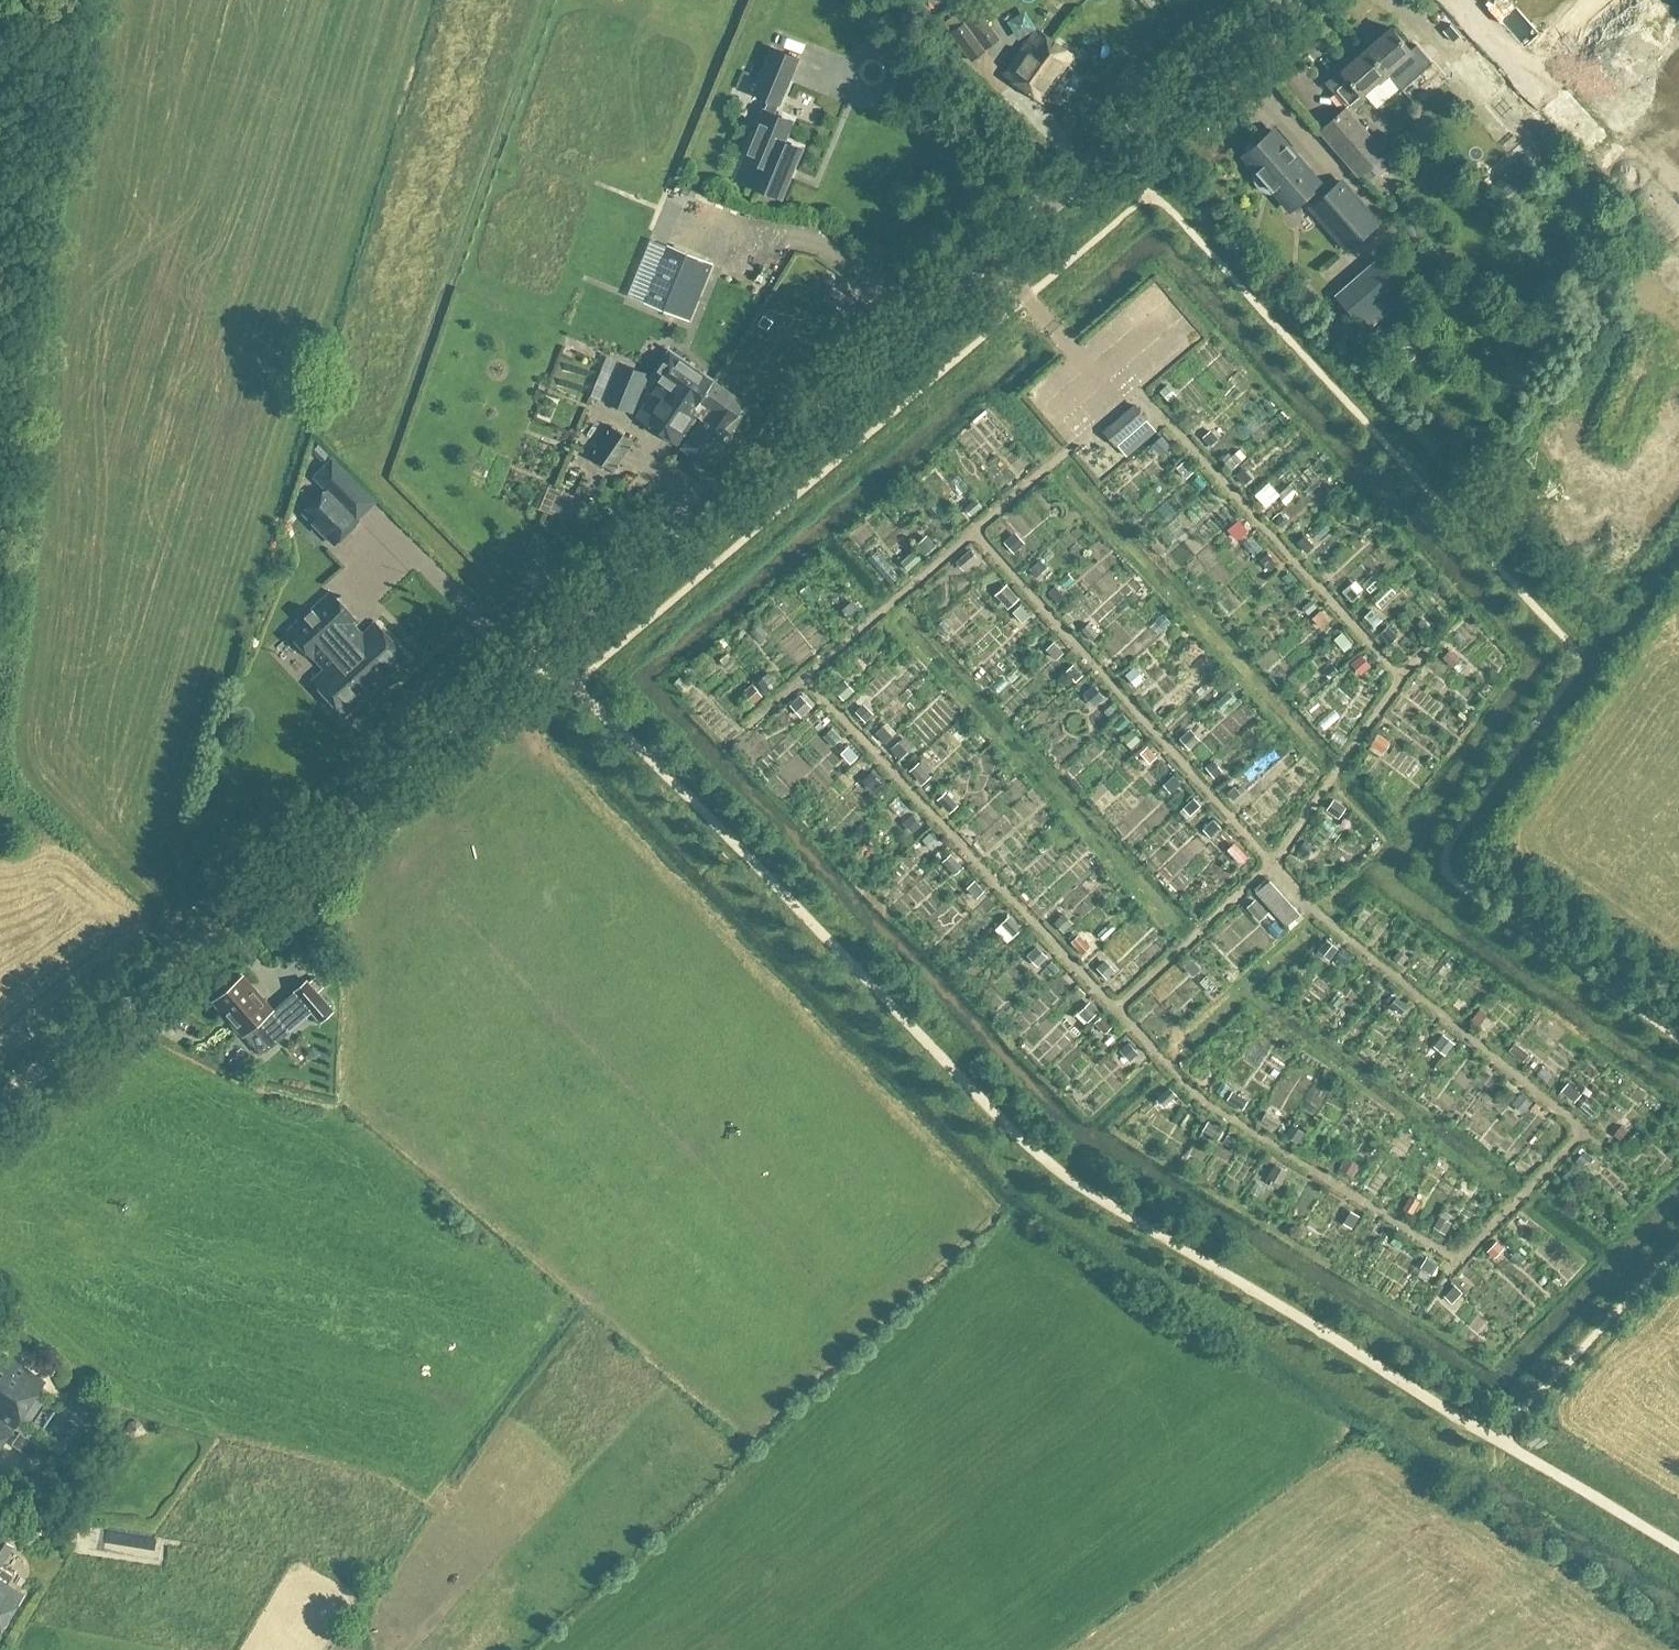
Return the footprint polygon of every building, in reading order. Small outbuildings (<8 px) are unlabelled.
[(955,7),(966,21),(977,34),(986,46),(999,36),(990,25),(972,0),(964,0),(955,7)] [(1525,48),(1527,46),(1530,50),(1571,56),(1573,55),(1548,27),(1580,0),(1482,0),(1525,48)] [(966,21),(951,31),(972,60),(988,48),(987,47),(986,46),(977,34),(966,21)] [(1005,74),(1029,91),(1034,85),(1031,83),(1035,77),(1031,74),(1034,70),(1038,65),(1043,58),(1056,40),(1038,28),(1005,74)] [(1392,28),(1367,50),(1388,73),(1401,89),(1433,62),(1417,44),(1411,49),(1392,28)] [(1077,55),(1056,40),(1043,58),(1038,65),(1034,70),(1031,74),(1035,77),(1031,83),(1034,85),(1029,91),(1044,101),(1056,85),(1071,65),(1070,65),(1077,55)] [(786,140),(794,120),(774,112),(778,104),(779,105),(799,57),(772,45),(752,93),(768,100),(765,107),(764,107),(742,158),(756,164),(748,183),(781,197),(802,147),(786,140)] [(1353,103),(1388,73),(1367,50),(1342,71),(1351,81),(1341,90),(1353,103)] [(1387,153),(1347,107),(1320,130),(1360,176),(1387,153)] [(1320,183),(1273,129),(1244,154),(1257,169),(1257,170),(1256,172),(1256,173),(1256,175),(1257,177),(1257,179),(1258,180),(1259,182),(1260,184),(1262,186),(1263,187),(1264,187),(1267,188),(1268,189),(1270,189),(1272,189),(1275,189),(1291,208),(1320,183)] [(1377,223),(1341,180),(1312,205),(1349,248),(1377,223)] [(667,245),(644,301),(690,320),(713,264),(667,245)] [(1367,329),(1409,293),(1378,258),(1336,294),(1367,329)] [(818,304),(842,321),(855,301),(832,285),(818,304)] [(693,406),(713,379),(670,349),(652,375),(661,381),(659,384),(693,406)] [(648,372),(619,360),(604,399),(633,411),(648,372)] [(558,369),(555,394),(587,398),(590,372),(558,369)] [(713,379),(693,406),(690,410),(701,418),(681,446),(705,463),(763,414),(713,379)] [(1166,383),(1159,390),(1170,400),(1177,393),(1166,383)] [(690,410),(693,406),(659,384),(637,415),(681,446),(701,418),(690,410)] [(1116,444),(1146,418),(1135,404),(1105,430),(1116,444)] [(614,470),(634,440),(612,425),(592,455),(614,470)] [(1210,427),(1202,434),(1210,444),(1219,437),(1210,427)] [(1161,434),(1151,444),(1159,452),(1169,442),(1161,434)] [(331,470),(345,457),(325,435),(311,449),(331,470)] [(1241,447),(1225,462),(1232,469),(1247,454),(1241,447)] [(1184,459),(1178,465),(1187,475),(1194,469),(1184,459)] [(1241,466),(1235,472),(1246,484),(1253,477),(1241,466)] [(1269,481),(1255,494),(1265,506),(1280,494),(1269,481)] [(303,511),(334,542),(357,519),(326,488),(303,511)] [(1285,489),(1277,506),(1290,511),(1298,495),(1285,489)] [(976,498),(965,507),(971,514),(982,505),(976,498)] [(560,502),(554,514),(573,524),(579,513),(560,502)] [(1259,593),(1210,524),(1202,530),(1189,513),(1159,534),(1173,554),(1185,545),(1197,561),(1187,568),(1201,588),(1196,591),(1206,605),(1233,586),(1245,603),(1259,593)] [(1239,519),(1232,524),(1242,536),(1249,531),(1239,519)] [(1013,532),(1004,540),(1013,550),(1022,543),(1013,532)] [(1304,533),(1297,540),(1307,552),(1315,545),(1304,533)] [(930,537),(919,545),(926,553),(936,545),(930,537)] [(915,547),(901,560),(908,569),(923,556),(915,547)] [(971,547),(960,557),(967,565),(978,556),(971,547)] [(1268,551),(1260,558),(1270,569),(1278,562),(1268,551)] [(1040,558),(1030,567),(1036,574),(1046,564),(1040,558)] [(961,660),(988,636),(999,648),(1016,633),(952,563),(908,602),(961,660)] [(826,606),(842,591),(820,566),(803,581),(826,606)] [(1056,583),(1049,590),(1058,600),(1065,593),(1056,583)] [(1351,583),(1343,590),(1352,601),(1361,594),(1351,583)] [(1007,585),(998,593),(1009,605),(1017,598),(1007,585)] [(1378,611),(1397,599),(1390,589),(1371,600),(1378,611)] [(345,714),(408,656),(376,622),(363,633),(354,624),(358,620),(331,590),(288,630),(315,659),(316,658),(325,668),(313,679),(345,714)] [(1312,597),(1302,606),(1308,613),(1318,604),(1312,597)] [(855,600),(844,610),(852,618),(863,608),(855,600)] [(1023,601),(1014,609),(1023,619),(1032,611),(1023,601)] [(1321,608),(1314,615),(1324,625),(1331,618),(1321,608)] [(1373,608),(1365,615),(1375,627),(1383,620),(1373,608)] [(1089,620),(1080,627),(1091,639),(1099,632),(1089,620)] [(1389,626),(1382,632),(1390,642),(1397,635),(1389,626)] [(1342,630),(1334,637),(1345,649),(1353,642),(1342,630)] [(1054,640),(1047,647),(1057,657),(1064,650),(1054,640)] [(1450,649),(1443,656),(1454,665),(1460,658),(1450,649)] [(1362,652),(1354,659),(1365,671),(1373,664),(1362,652)] [(1351,665),(1302,706),(1317,724),(1327,717),(1345,739),(1356,729),(1343,714),(1353,706),(1360,714),(1381,697),(1361,674),(1359,676),(1351,665)] [(1133,667),(1126,673),(1137,685),(1144,679),(1133,667)] [(769,673),(760,681),(768,690),(778,682),(769,673)] [(841,681),(833,688),(844,699),(852,692),(841,681)] [(752,682),(744,689),(755,701),(763,694),(752,682)] [(1094,683),(1086,690),(1098,704),(1106,697),(1094,683)] [(801,692),(793,700),(804,712),(813,705),(801,692)] [(862,703),(855,709),(866,721),(873,714),(862,703)] [(1210,736),(1225,723),(1216,712),(1201,724),(1210,736)] [(883,724),(875,731),(884,741),(892,733),(883,724)] [(1132,727),(1123,735),(1135,747),(1143,738),(1132,727)] [(1190,727),(1180,736),(1190,748),(1201,739),(1190,727)] [(1379,732),(1372,742),(1384,751),(1391,741),(1379,732)] [(817,738),(769,784),(800,816),(848,770),(817,738)] [(898,739),(891,747),(901,757),(908,749),(898,739)] [(1148,743),(1140,750),(1150,761),(1157,754),(1148,743)] [(849,744),(842,751),(852,761),(859,754),(849,744)] [(1215,758),(1207,764),(1216,775),(1224,769),(1215,758)] [(919,762),(910,769),(919,779),(928,772),(919,762)] [(872,771),(865,778),(874,787),(881,780),(872,771)] [(1174,773),(1164,783),(1171,790),(1182,780),(1174,773)] [(1234,784),(1228,791),(1234,798),(1241,791),(1234,784)] [(946,790),(937,797),(947,808),(955,800),(946,790)] [(1195,795),(1183,806),(1191,814),(1202,803),(1195,795)] [(1334,797),(1327,808),(1340,817),(1347,806),(1334,797)] [(912,813),(906,819),(916,829),(922,823),(912,813)] [(1214,817),(1203,826),(1212,836),(1222,826),(1214,817)] [(929,830),(923,836),(933,847),(939,840),(929,830)] [(1305,839),(1300,845),(1307,852),(1313,846),(1305,839)] [(988,841),(976,851),(985,862),(998,852),(988,841)] [(1239,845),(1231,852),(1241,863),(1249,856),(1239,845)] [(950,852),(943,858),(952,869),(959,863),(950,852)] [(974,878),(967,886),(978,896),(985,889),(974,878)] [(1304,916),(1270,879),(1257,891),(1288,925),(1296,917),(1299,920),(1304,916)] [(1256,897),(1247,905),(1256,915),(1265,908),(1256,897)] [(1061,913),(1054,920),(1065,931),(1072,924),(1061,913)] [(1009,914),(1001,922),(1014,935),(1022,927),(1009,914)] [(1079,932),(1071,939),(1083,952),(1091,945),(1079,932)] [(1327,937),(1320,946),(1331,954),(1338,946),(1327,937)] [(1037,944),(1030,950),(1042,962),(1048,955),(1037,944)] [(1400,949),(1395,955),(1403,963),(1409,956),(1400,949)] [(1191,956),(1185,963),(1195,973),(1201,967),(1191,956)] [(1105,959),(1097,966),(1107,976),(1114,969),(1105,959)] [(290,1032),(243,976),(214,1000),(261,1054),(272,1045),(273,1047),(290,1032)] [(308,981),(297,991),(322,1020),(333,1010),(308,981)] [(1199,990),(1212,1000),(1219,991),(1207,981),(1199,990)] [(1398,996),(1391,1003),(1401,1012),(1407,1005),(1398,996)] [(1315,1019),(1323,1008),(1309,997),(1301,1008),(1315,1019)] [(1093,1001),(1080,1014),(1086,1020),(1099,1007),(1093,1001)] [(1480,1007),(1472,1019),(1479,1024),(1488,1013),(1480,1007)] [(1103,1014),(1095,1022),(1103,1030),(1111,1023),(1103,1014)] [(1444,1032),(1437,1041),(1448,1051),(1456,1042),(1444,1032)] [(1129,1041),(1123,1046),(1133,1058),(1139,1053),(1129,1041)] [(1515,1041),(1509,1048),(1522,1058),(1528,1051),(1515,1041)] [(1076,1096),(1098,1111),(1111,1093),(1103,1086),(1115,1070),(1084,1047),(1069,1068),(1080,1077),(1085,1070),(1092,1075),(1076,1096)] [(1569,1081),(1562,1089),(1575,1100),(1582,1092),(1569,1081)] [(1170,1086),(1160,1094),(1168,1102),(1177,1094),(1170,1086)] [(1233,1090),(1227,1099),(1238,1106),(1244,1097),(1233,1090)] [(1520,1093),(1515,1100),(1526,1108),(1531,1101),(1520,1093)] [(1266,1111),(1261,1119),(1272,1126),(1277,1118),(1266,1111)] [(1209,1119),(1202,1129),(1218,1139),(1224,1130),(1209,1119)] [(1292,1123),(1286,1133),(1299,1141),(1305,1131),(1292,1123)] [(1622,1123),(1614,1134),(1620,1139),(1628,1128),(1622,1123)] [(1636,1131),(1626,1142),(1635,1150),(1645,1139),(1636,1131)] [(1345,1159),(1340,1168),(1352,1176),(1358,1167),(1345,1159)] [(1275,1164),(1268,1176),(1281,1183),(1288,1170),(1275,1164)] [(1574,1164),(1564,1174),(1571,1181),(1581,1171),(1574,1164)] [(1410,1194),(1403,1207),(1413,1212),(1420,1200),(1410,1194)] [(1351,1209),(1343,1221),(1352,1227),(1359,1215),(1351,1209)] [(1438,1217),(1433,1226),(1445,1233),(1450,1224),(1438,1217)] [(1498,1240),(1487,1249),(1493,1257),(1504,1247),(1498,1240)] [(1427,1256),(1421,1266),(1432,1273),(1439,1264),(1427,1256)] [(1454,1284),(1444,1295),(1452,1302),(1462,1291),(1454,1284)] [(45,1381),(0,1350),(0,1447),(45,1381)] [(55,1402),(37,1429),(51,1438),(68,1411),(55,1402)] [(14,1544),(0,1535),(0,1565),(14,1544)] [(11,1617),(26,1594),(2,1579),(7,1571),(0,1566),(0,1610),(11,1617)] [(11,1617),(0,1610),(0,1633),(11,1617)]
